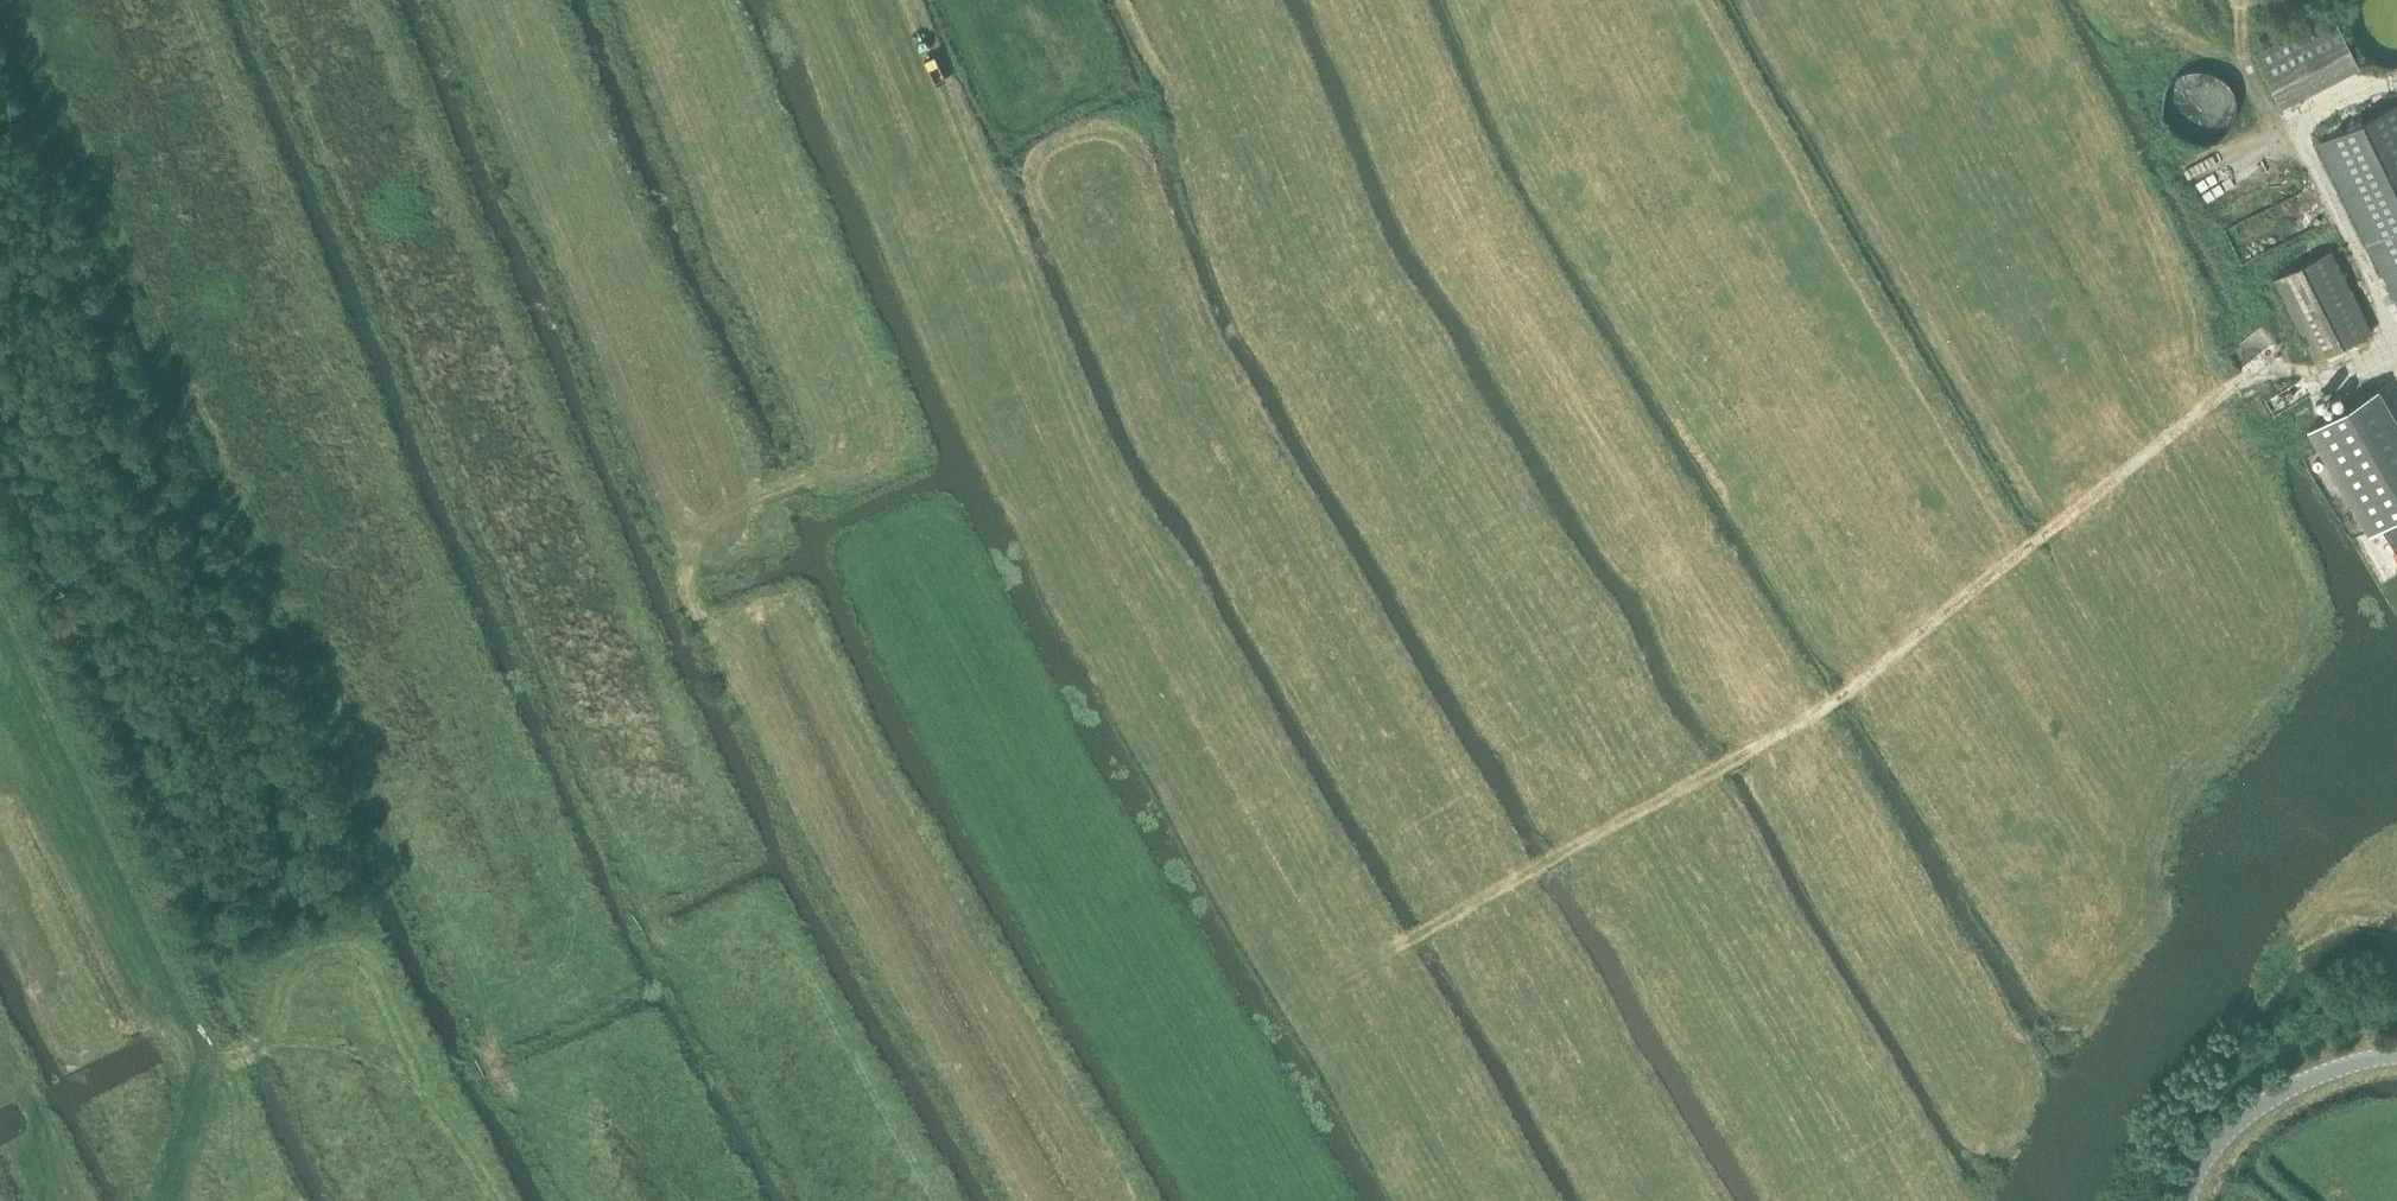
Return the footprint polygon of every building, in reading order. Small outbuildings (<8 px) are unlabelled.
[(2358,4),(2356,12),(2355,20),(2355,26),(2357,33),(2360,40),(2364,46),(2370,51),(2377,55),(2386,58),(2392,59),(2396,58),(2396,0),(2361,0),(2358,4)] [(2280,107),(2360,66),(2332,12),(2253,52),(2280,107)] [(2236,110),(2236,104),(2236,98),(2234,91),(2230,84),(2226,78),(2220,73),(2214,70),(2209,68),(2201,67),(2193,67),(2186,68),(2180,71),(2174,76),(2169,81),(2165,88),(2162,95),(2161,103),(2161,109),(2163,116),(2166,123),(2170,129),(2176,134),(2183,138),(2192,141),(2198,142),(2205,141),(2214,138),(2220,135),(2226,130),(2230,125),(2234,118),(2236,110)] [(2317,142),(2396,304),(2396,103),(2317,142)] [(2372,332),(2331,250),(2274,279),(2315,360),(2372,332)] [(2306,429),(2316,446),(2367,535),(2367,534),(2379,528),(2393,551),(2396,559),(2396,420),(2378,388),(2306,429)]
